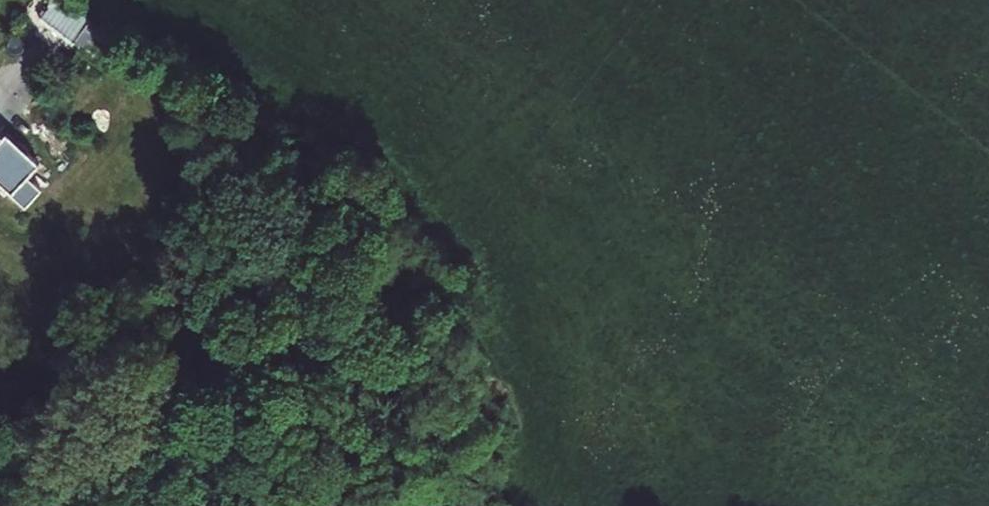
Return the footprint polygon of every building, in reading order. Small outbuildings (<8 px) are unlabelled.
[(24,24),(62,55),(85,30),(48,0),(43,0),(24,24)] [(8,180),(14,184),(31,168),(0,137),(0,188),(8,180)]
